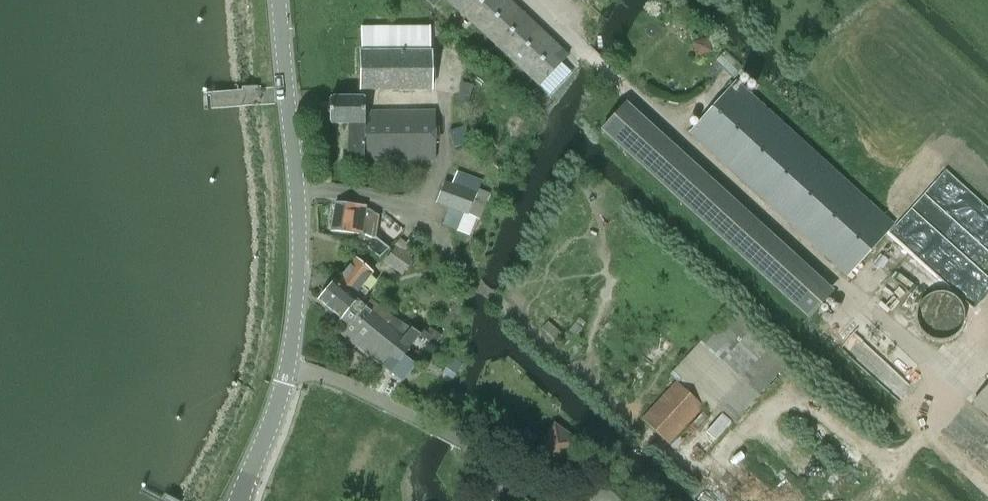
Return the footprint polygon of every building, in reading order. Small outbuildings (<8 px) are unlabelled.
[(539,86),(568,56),(509,0),(447,0),(539,86)] [(361,89),(431,89),(430,51),(430,27),(361,27),(361,51),(361,89)] [(689,133),(847,276),(894,224),(736,81),(689,133)] [(365,97),(330,97),(330,123),(348,123),(347,159),(364,160),(435,159),(435,111),(365,111),(365,97)] [(627,101),(600,129),(631,158),(632,158),(658,129),(651,123),(627,101)] [(464,126),(448,130),(454,147),(469,143),(472,142),(467,125),(464,126)] [(479,219),(489,193),(478,189),(481,181),(456,172),(451,183),(444,181),(436,203),(449,207),(442,225),(469,235),(475,218),(479,219)] [(335,203),(330,230),(359,234),(358,241),(378,258),(389,248),(362,228),(365,206),(335,203)] [(384,263),(401,275),(413,258),(395,247),(384,263)] [(355,259),(335,282),(352,296),(352,295),(359,301),(367,292),(360,286),(372,273),(355,259)] [(403,356),(411,345),(419,335),(392,317),(370,300),(363,307),(352,296),(335,282),(334,281),(319,300),(340,318),(333,327),(382,367),(401,381),(414,365),(403,356)] [(969,322),(970,317),(969,312),(968,308),(966,304),(963,299),(960,297),(954,293),(949,292),(944,291),(939,292),(933,293),(929,296),(926,299),(922,304),(920,307),(918,312),(918,317),(918,321),(920,326),(922,330),(925,335),(928,337),(933,341),(939,342),(944,343),(949,343),(954,341),(960,337),(963,335),(966,330),(968,326),(969,322)] [(676,381),(641,419),(669,444),(703,406),(710,398),(717,405),(734,421),(755,398),(738,381),(770,348),(734,313),(714,334),(711,332),(669,374),(676,381)] [(547,321),(541,328),(574,356),(582,347),(565,333),(564,335),(547,321)] [(634,348),(625,359),(631,363),(647,376),(683,331),(674,324),(665,335),(658,330),(641,353),(634,348)] [(975,399),(987,411),(987,385),(975,399)] [(554,426),(534,455),(556,470),(576,441),(554,426)]
